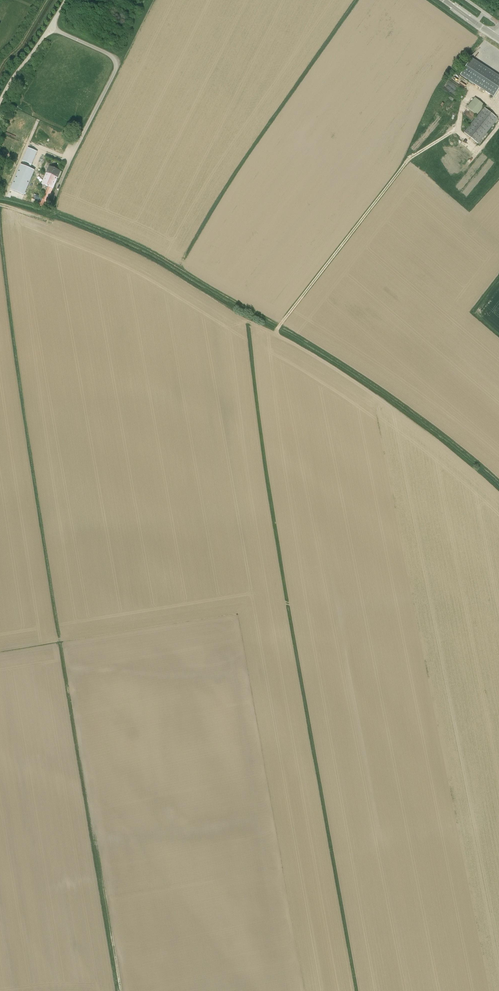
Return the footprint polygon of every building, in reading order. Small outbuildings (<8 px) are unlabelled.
[(494,97),(498,89),(498,76),(472,58),(461,75),(494,97)] [(477,115),(485,105),(475,97),(467,107),(477,115)] [(485,108),(464,132),(477,143),(498,118),(485,108)] [(24,195),(34,170),(29,168),(35,152),(26,148),(21,161),(27,164),(26,167),(20,164),(10,190),(24,195)] [(42,184),(49,187),(53,188),(60,171),(49,166),(42,184)] [(36,195),(34,199),(40,202),(38,205),(45,208),(46,204),(53,188),(49,187),(44,198),(36,195)]
